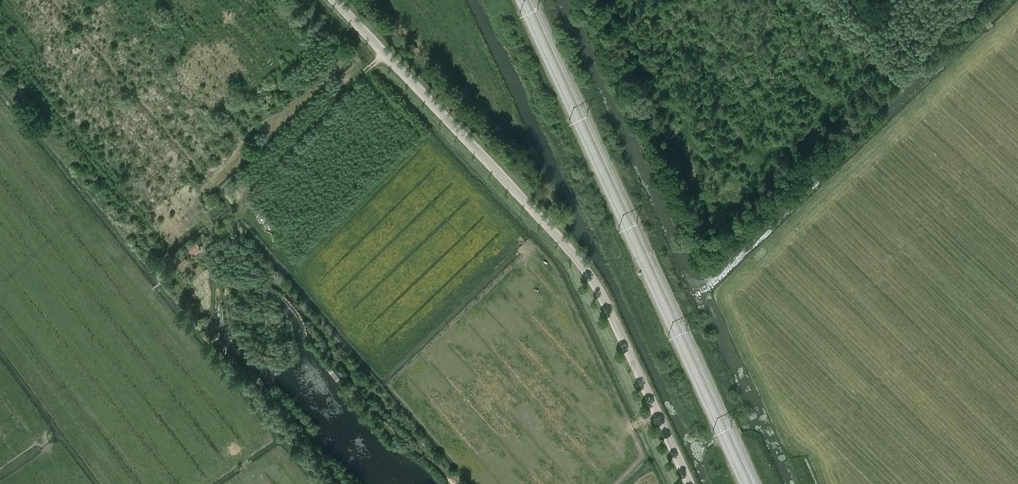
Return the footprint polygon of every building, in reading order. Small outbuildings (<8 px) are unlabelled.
[(179,266),(187,259),(182,253),(174,260),(179,266)] [(627,443),(635,439),(632,432),(624,436),(627,443)]
